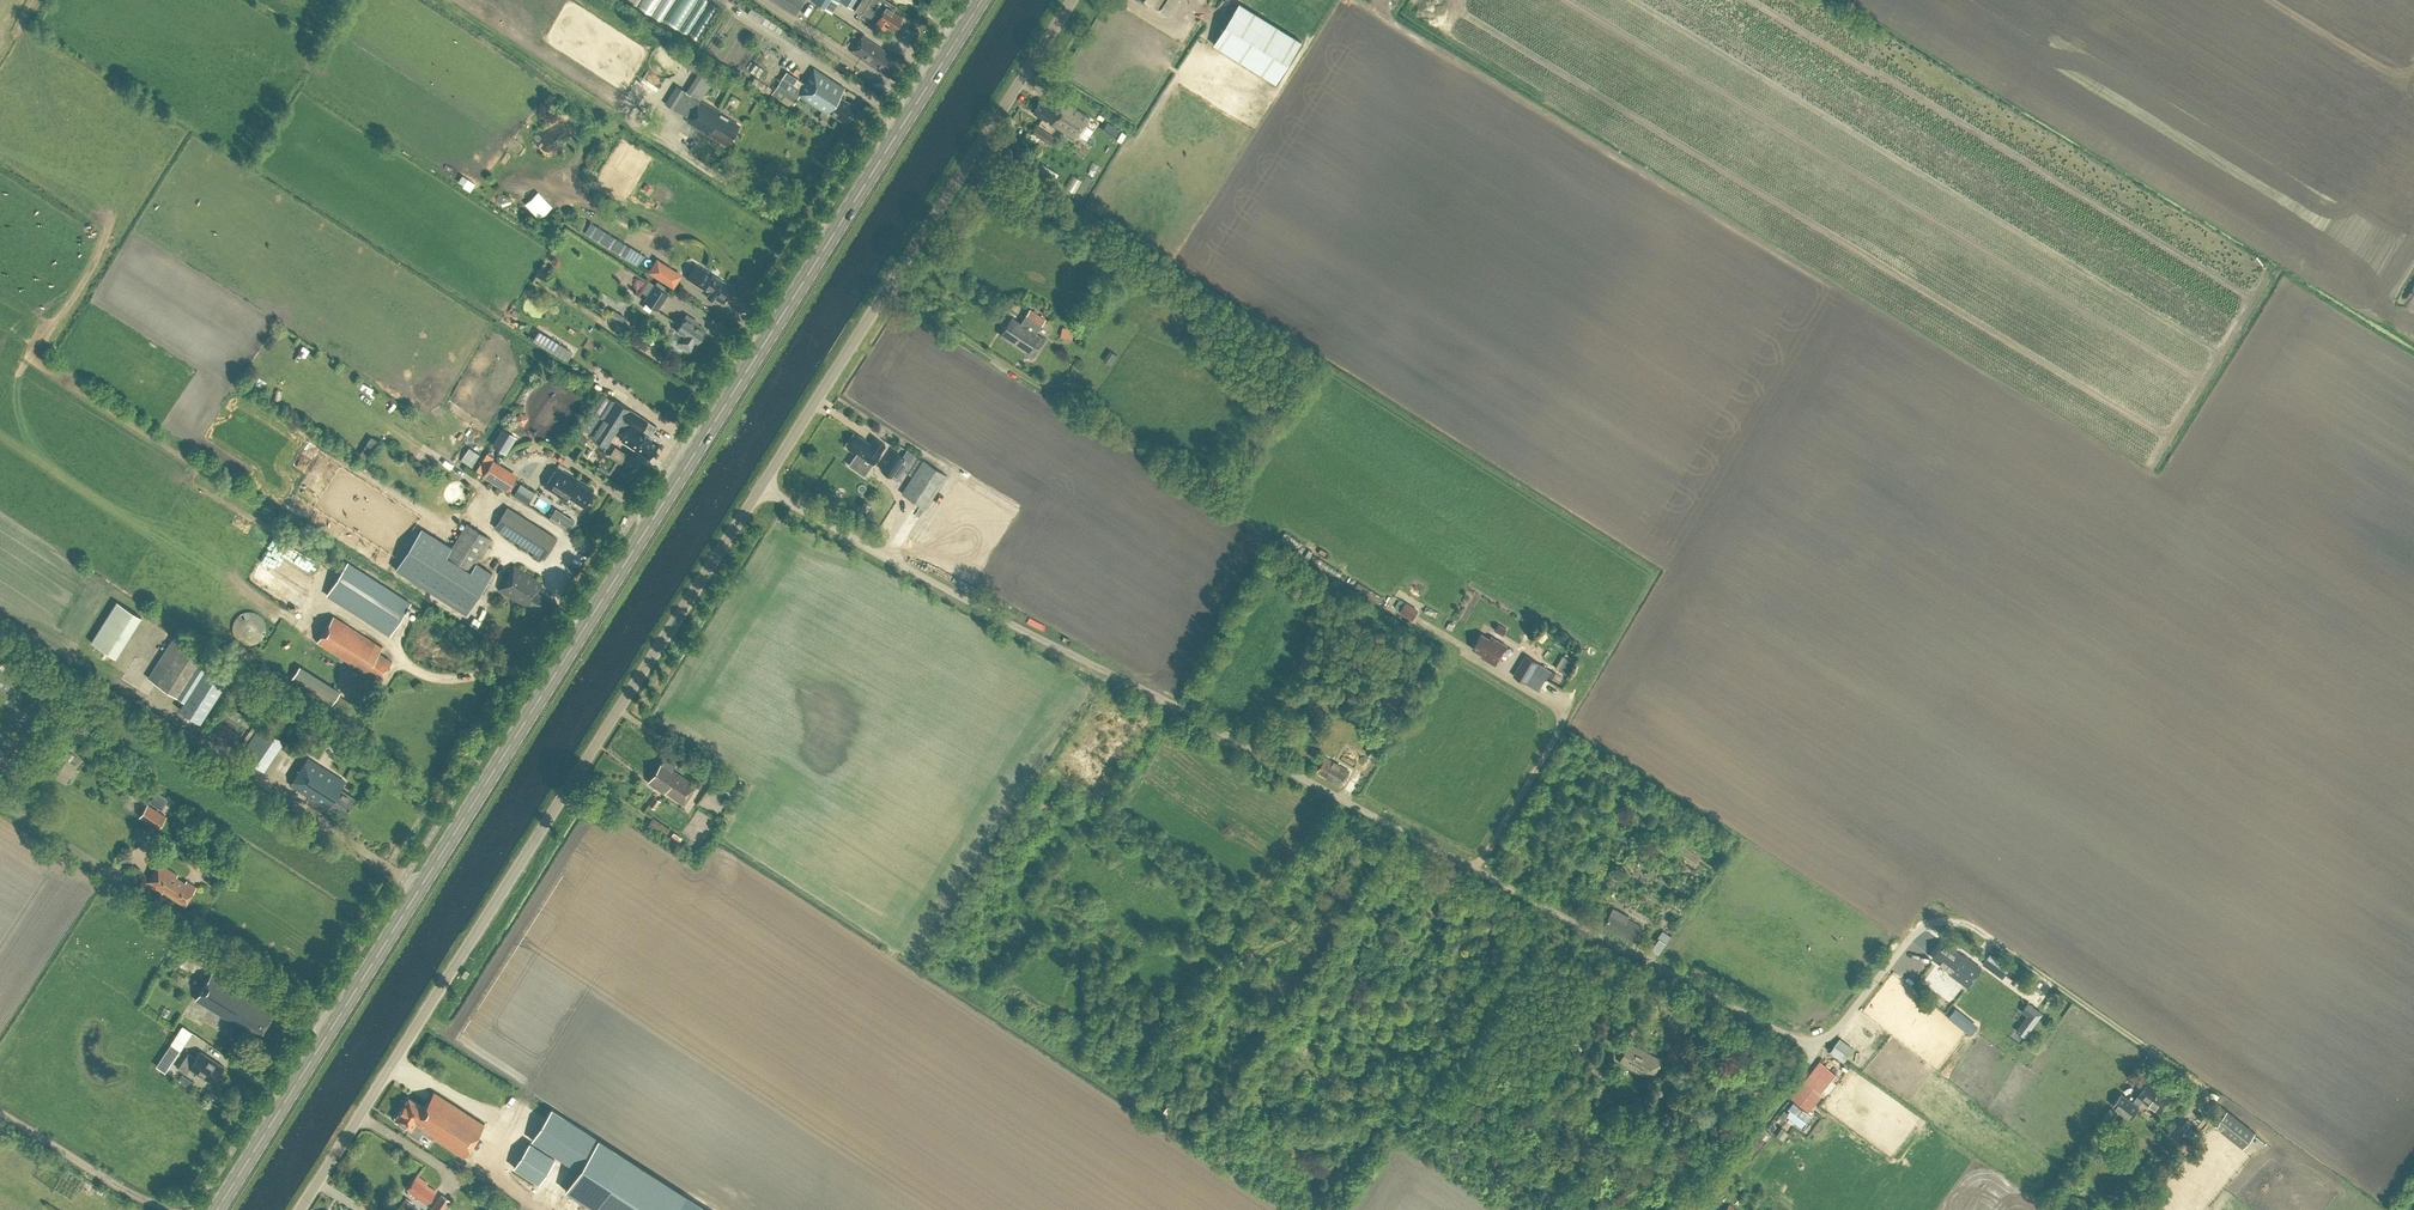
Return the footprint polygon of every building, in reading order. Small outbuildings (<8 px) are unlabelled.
[(643,16),(652,0),(642,0),(636,12),(643,16)] [(794,15),(803,0),(771,0),(794,15)] [(831,8),(832,6),(836,0),(817,0),(831,8)] [(900,21),(903,16),(901,15),(901,14),(893,9),(896,4),(890,0),(842,0),(861,13),(859,15),(872,23),(874,20),(884,26),(886,23),(893,28),(899,20),(900,21)] [(1276,82),(1302,40),(1261,15),(1240,2),(1214,43),(1235,56),(1276,82)] [(884,72),(895,55),(862,33),(851,51),(874,67),(875,65),(884,72)] [(844,121),(855,104),(839,94),(844,86),(813,67),(796,93),(827,113),(828,111),(844,121)] [(1131,83),(1137,85),(1142,74),(1136,72),(1131,83)] [(800,87),(782,76),(770,94),(790,107),(798,95),(796,94),(800,87)] [(767,94),(772,87),(754,77),(750,83),(767,94)] [(690,93),(686,90),(676,84),(672,90),(664,101),(679,111),(690,93)] [(699,99),(690,93),(679,111),(687,116),(685,119),(726,143),(739,123),(700,98),(699,99)] [(1089,116),(1060,97),(1054,107),(1041,99),(1033,112),(1074,138),(1078,133),(1085,138),(1092,128),(1084,123),(1089,116)] [(1107,120),(1102,128),(1115,136),(1119,128),(1107,120)] [(1049,143),(1054,136),(1037,125),(1032,133),(1049,143)] [(1055,179),(1052,185),(1059,189),(1062,183),(1055,179)] [(638,265),(644,254),(631,246),(624,257),(638,265)] [(604,259),(619,268),(625,258),(610,249),(604,259)] [(726,298),(733,287),(704,269),(695,283),(710,293),(710,294),(722,303),(725,298),(726,298)] [(656,309),(666,294),(652,285),(642,300),(656,309)] [(1036,333),(1045,318),(1030,308),(1021,323),(1011,316),(1000,334),(1025,350),(1023,352),(1032,357),(1044,338),(1036,333)] [(696,343),(706,327),(698,322),(699,320),(686,312),(674,329),(682,334),(677,341),(688,348),(693,341),(696,343)] [(1063,326),(1061,335),(1073,338),(1075,328),(1063,326)] [(668,358),(681,348),(666,330),(654,340),(668,358)] [(1111,364),(1117,354),(1110,349),(1104,359),(1111,364)] [(588,390),(593,385),(587,378),(581,383),(588,390)] [(614,430),(622,435),(620,438),(649,456),(662,436),(653,430),(656,425),(628,407),(629,407),(614,398),(597,424),(588,418),(581,428),(591,434),(591,435),(606,444),(614,430)] [(291,414),(285,425),(295,430),(300,419),(291,414)] [(503,426),(492,444),(506,452),(517,435),(503,426)] [(307,435),(317,440),(321,432),(311,427),(307,435)] [(582,444),(586,438),(578,433),(574,439),(582,444)] [(869,442),(857,433),(847,447),(870,464),(884,444),(873,436),(869,442)] [(908,448),(903,456),(904,457),(909,461),(915,452),(908,448)] [(894,450),(882,468),(881,469),(896,480),(909,461),(904,457),(894,450)] [(506,491),(517,474),(492,459),(481,476),(506,491)] [(591,479),(598,465),(588,460),(581,474),(591,479)] [(925,507),(946,475),(923,460),(902,492),(925,507)] [(585,482),(557,465),(544,485),(566,499),(568,496),(584,506),(594,491),(592,490),(594,486),(586,481),(585,482)] [(428,503),(444,494),(436,480),(420,488),(428,503)] [(534,492),(520,483),(512,495),(527,504),(534,492)] [(495,492),(492,497),(503,505),(507,499),(495,492)] [(543,557),(557,536),(509,506),(495,527),(543,557)] [(477,561),(491,538),(466,523),(452,546),(446,556),(447,556),(469,571),(470,571),(477,561)] [(415,537),(397,568),(468,612),(487,581),(470,571),(469,571),(447,556),(446,556),(415,537)] [(390,635),(411,602),(347,562),(326,595),(390,635)] [(538,613),(548,597),(537,590),(543,581),(514,562),(498,588),(538,613)] [(115,656),(141,615),(117,600),(91,640),(115,656)] [(1412,617),(1417,609),(1405,601),(1400,609),(1412,617)] [(233,624),(233,629),(234,635),(238,639),(243,642),(248,643),(254,642),(259,640),(262,636),(265,632),(265,627),(265,622),(262,617),(259,614),(254,611),(249,610),(244,611),(238,614),(235,618),(233,624)] [(380,679),(392,661),(378,652),(382,647),(334,616),(317,642),(369,675),(370,673),(380,679)] [(1503,634),(1507,628),(1499,623),(1495,629),(1503,634)] [(1490,638),(1481,633),(1473,647),(1483,653),(1482,656),(1495,664),(1506,645),(1491,636),(1490,638)] [(199,721),(230,673),(174,636),(147,677),(184,700),(179,708),(199,721)] [(1532,671),(1545,679),(1551,670),(1525,654),(1513,674),(1526,682),(1532,671)] [(1563,655),(1556,668),(1566,674),(1574,662),(1563,655)] [(288,677),(262,662),(257,671),(283,686),(288,677)] [(142,688),(145,684),(137,679),(143,668),(135,663),(125,678),(142,688)] [(1538,690),(1545,679),(1532,671),(1526,682),(1538,690)] [(361,695),(364,690),(357,686),(354,691),(361,695)] [(132,702),(119,694),(115,699),(129,708),(132,702)] [(1375,757),(1387,737),(1378,732),(1366,751),(1375,757)] [(1341,785),(1350,770),(1326,756),(1317,771),(1326,776),(1326,777),(1341,785)] [(343,815),(355,797),(340,788),(345,781),(308,757),(290,785),(328,809),(329,806),(343,815)] [(683,803),(696,785),(671,768),(674,764),(664,757),(648,781),(664,792),(665,791),(683,803)] [(725,776),(708,765),(703,773),(729,790),(734,783),(732,781),(733,779),(726,775),(725,776)] [(741,791),(744,787),(736,783),(732,789),(737,792),(738,789),(741,791)] [(24,803),(31,793),(23,788),(16,798),(24,803)] [(655,808),(661,800),(654,795),(648,802),(655,808)] [(159,827),(166,815),(147,803),(139,815),(159,827)] [(666,834),(670,829),(652,817),(648,822),(666,834)] [(676,840),(679,835),(673,831),(670,836),(676,840)] [(195,868),(199,862),(188,855),(184,861),(195,868)] [(185,881),(175,875),(176,873),(159,862),(146,882),(161,892),(162,890),(183,903),(195,885),(186,879),(185,881)] [(1676,900),(1672,905),(1678,909),(1681,904),(1676,900)] [(1632,940),(1641,925),(1627,918),(1628,916),(1614,908),(1604,925),(1632,940)] [(1874,920),(1866,931),(1873,936),(1881,926),(1874,920)] [(1636,938),(1645,942),(1651,930),(1642,926),(1636,938)] [(1659,953),(1673,932),(1665,926),(1658,936),(1659,937),(1651,948),(1659,953)] [(1961,954),(1943,941),(1933,956),(1950,969),(1949,972),(1966,984),(1980,966),(1963,952),(1961,954)] [(259,1034),(273,1011),(261,1003),(262,1000),(212,970),(194,998),(245,1029),(247,1026),(259,1034)] [(2027,1003),(2021,1012),(2026,1016),(2015,1031),(2025,1038),(2042,1013),(2027,1003)] [(167,1016),(171,1009),(164,1005),(160,1012),(167,1016)] [(240,1035),(233,1032),(230,1038),(237,1041),(240,1035)] [(159,1047),(166,1037),(158,1033),(152,1042),(159,1047)] [(1679,1062),(1687,1048),(1674,1041),(1666,1055),(1679,1062)] [(171,1042),(155,1065),(164,1071),(180,1048),(171,1042)] [(1652,1076),(1661,1058),(1629,1042),(1620,1060),(1652,1076)] [(1843,1059),(1848,1053),(1834,1044),(1830,1050),(1843,1059)] [(188,1051),(178,1066),(186,1072),(189,1067),(212,1082),(223,1064),(200,1049),(196,1056),(188,1051)] [(1596,1075),(1604,1062),(1594,1056),(1586,1068),(1596,1075)] [(1835,1072),(1831,1069),(1819,1060),(1804,1079),(1790,1096),(1794,1099),(1788,1106),(1789,1107),(1797,1113),(1804,1119),(1805,1120),(1811,1113),(1808,1111),(1821,1094),(1819,1093),(1835,1072)] [(2131,1116),(2145,1097),(2149,1101),(2148,1103),(2159,1111),(2172,1094),(2160,1086),(2158,1088),(2148,1081),(2134,1100),(2122,1092),(2114,1103),(2131,1116)] [(408,1095),(394,1118),(410,1128),(408,1131),(411,1132),(418,1137),(419,1136),(420,1135),(421,1133),(423,1130),(463,1156),(484,1123),(433,1090),(424,1105),(408,1095)] [(2114,1116),(2116,1111),(2109,1106),(2106,1111),(2114,1116)] [(551,1108),(532,1139),(579,1169),(599,1137),(551,1108)] [(2242,1146),(2254,1130),(2225,1108),(2214,1124),(2242,1146)] [(1783,1110),(1779,1115),(1783,1119),(1788,1114),(1785,1112),(1783,1110)] [(1785,1128),(1781,1125),(1775,1133),(1779,1136),(1785,1128)] [(2201,1127),(2197,1134),(2227,1152),(2231,1144),(2201,1127)] [(566,1189),(599,1209),(676,1209),(686,1193),(625,1154),(624,1154),(599,1137),(579,1169),(566,1189)] [(37,1159),(42,1151),(24,1138),(18,1147),(37,1159)] [(539,1182),(555,1157),(529,1141),(514,1166),(539,1182)] [(482,1157),(476,1164),(482,1169),(488,1163),(482,1157)] [(2164,1187),(2178,1170),(2167,1161),(2153,1178),(2164,1187)] [(425,1202),(435,1189),(425,1182),(426,1180),(417,1173),(407,1187),(409,1189),(406,1192),(416,1199),(417,1197),(425,1202)] [(450,1199),(442,1193),(432,1207),(436,1209),(442,1209),(450,1199)] [(676,1209),(713,1209),(686,1193),(676,1209)] [(2116,1201),(2118,1209),(2121,1209),(2128,1209),(2126,1199),(2116,1201)]
